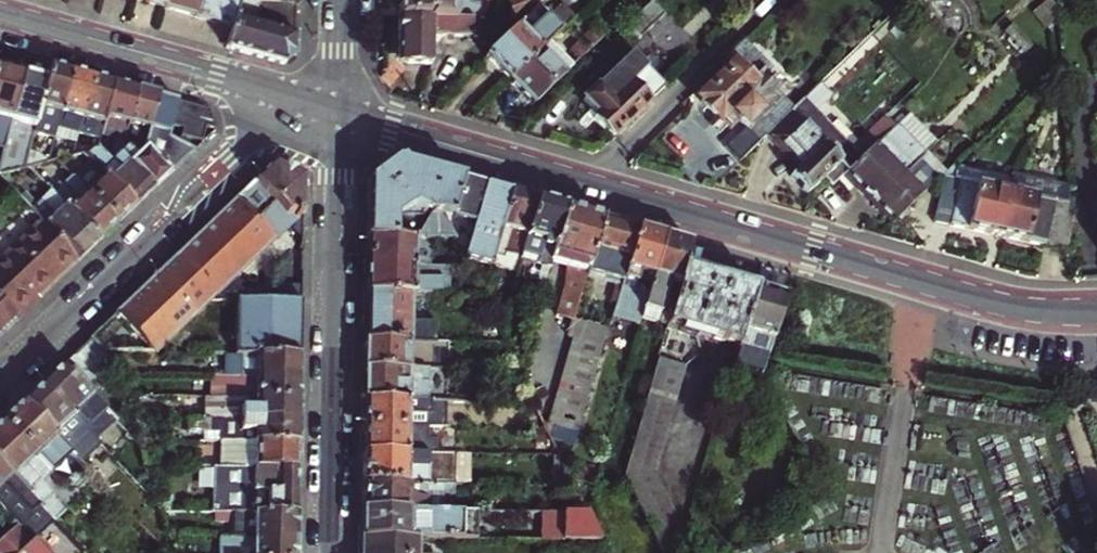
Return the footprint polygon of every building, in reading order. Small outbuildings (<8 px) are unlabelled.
[(146,5),(160,8),(162,0),(130,0),(146,5)] [(160,8),(193,18),(231,30),(240,4),(236,2),(228,0),(162,0),(160,8)] [(397,3),(396,19),(451,20),(452,6),(466,7),(466,0),(397,0),(397,3)] [(516,29),(522,23),(538,8),(546,0),(507,0),(516,29)] [(294,55),(294,39),(269,32),(260,30),(264,15),(294,16),(295,5),(277,5),(240,4),(231,30),(225,49),(281,65),(294,55)] [(663,17),(650,5),(623,31),(636,44),(663,17)] [(532,33),(548,18),(538,8),(522,23),(532,33)] [(522,23),(516,29),(484,61),(494,71),(507,84),(545,46),(541,41),(557,27),(548,18),(532,33),(522,23)] [(451,20),(396,19),(395,58),(405,66),(411,66),(428,67),(429,39),(470,40),(470,21),(451,20)] [(545,46),(507,84),(518,96),(530,109),(600,41),(591,33),(561,62),(545,46)] [(764,69),(741,47),(699,87),(708,96),(701,102),(714,116),(722,124),(730,117),(740,128),(755,142),(765,133),(788,110),(756,77),(764,69)] [(612,144),(661,93),(625,58),(580,103),(595,118),(589,122),(598,131),(612,144)] [(20,164),(29,128),(43,76),(14,68),(0,65),(0,159),(20,164)] [(53,124),(68,70),(58,67),(46,65),(43,76),(29,128),(51,134),(53,124)] [(75,130),(91,76),(80,73),(68,70),(53,124),(66,127),(75,130)] [(95,139),(96,135),(110,82),(100,79),(91,76),(75,130),(88,133),(84,145),(93,144),(95,139)] [(119,141),(122,132),(136,88),(122,85),(110,82),(96,135),(119,141)] [(926,86),(901,111),(918,127),(943,103),(926,86)] [(136,88),(122,132),(141,136),(157,94),(147,91),(136,88)] [(119,143),(111,149),(148,185),(156,176),(188,146),(165,129),(170,115),(176,98),(157,94),(141,136),(126,149),(119,143)] [(176,98),(170,115),(181,118),(177,132),(197,137),(201,123),(210,125),(208,107),(189,102),(176,98)] [(788,110),(765,133),(788,157),(798,167),(788,176),(804,192),(823,176),(848,151),(798,100),(788,110)] [(63,137),(66,127),(53,124),(51,134),(63,137)] [(888,124),(877,134),(854,157),(843,168),(858,184),(873,198),(903,169),(913,159),(890,136),(895,131),(888,124)] [(755,142),(740,128),(720,147),(735,162),(755,142)] [(83,156),(129,202),(138,194),(148,185),(111,149),(107,147),(102,153),(93,144),(84,145),(74,148),(83,156)] [(843,168),(854,157),(848,151),(823,176),(829,182),(843,168)] [(363,204),(390,205),(443,208),(454,173),(418,162),(390,154),(364,174),(363,204)] [(83,188),(112,219),(121,210),(129,202),(83,156),(76,164),(92,181),(83,188)] [(913,159),(903,169),(911,178),(922,167),(913,159)] [(996,232),(1006,186),(951,174),(954,162),(949,160),(944,166),(932,217),(965,224),(996,232)] [(286,225),(301,211),(301,171),(271,161),(263,168),(251,179),(256,184),(248,191),(262,207),(266,204),(286,225)] [(951,174),(1006,186),(1009,174),(954,162),(951,174)] [(67,173),(83,188),(92,181),(76,164),(67,173)] [(928,172),(922,167),(911,178),(903,169),(873,198),(884,210),(891,217),(937,173),(932,168),(928,172)] [(67,173),(60,180),(75,196),(83,188),(67,173)] [(454,173),(443,208),(440,217),(444,226),(465,232),(480,180),(467,177),(454,173)] [(1069,188),(1009,174),(1006,186),(1069,201),(1065,217),(1071,218),(1069,188)] [(97,350),(111,350),(154,350),(213,295),(286,225),(266,204),(262,207),(248,191),(256,184),(251,179),(211,217),(116,308),(85,337),(97,350)] [(62,203),(94,236),(103,227),(112,219),(83,188),(75,196),(60,180),(49,190),(62,203)] [(492,184),(480,180),(465,232),(459,255),(460,258),(485,265),(489,252),(507,188),(492,184)] [(1065,247),(1071,218),(1065,217),(1069,201),(1006,186),(996,232),(1030,239),(1065,247)] [(84,246),(94,236),(62,203),(49,190),(48,188),(28,207),(36,216),(70,252),(73,256),(84,246)] [(516,257),(533,196),(519,192),(507,188),(489,252),(502,256),(503,252),(516,257)] [(547,252),(561,205),(545,200),(533,196),(516,257),(543,264),(545,259),(547,252)] [(363,204),(362,228),(390,229),(390,205),(363,204)] [(443,208),(390,205),(390,229),(425,230),(446,231),(444,226),(440,217),(443,208)] [(584,261),(597,215),(577,209),(561,205),(547,252),(584,261)] [(617,284),(633,226),(615,221),(597,215),(584,261),(582,269),(575,294),(585,297),(591,276),(593,270),(612,275),(610,282),(617,284)] [(70,252),(36,216),(0,251),(0,305),(11,316),(35,292),(31,289),(51,270),(70,252)] [(646,285),(661,234),(646,230),(633,226),(617,284),(608,314),(628,320),(638,283),(646,285)] [(390,229),(362,228),(362,242),(362,255),(424,257),(425,230),(390,229)] [(663,323),(680,265),(686,241),(671,237),(661,234),(646,285),(637,315),(653,319),(645,351),(655,354),(655,353),(663,323)] [(584,261),(547,252),(545,259),(564,264),(582,269),(584,261)] [(362,269),(362,282),(407,283),(424,284),(424,257),(362,255),(362,269)] [(549,313),(567,319),(575,294),(582,269),(564,264),(549,313)] [(734,280),(680,265),(663,323),(734,343),(751,286),(751,285),(734,280)] [(591,276),(610,282),(612,275),(593,270),(591,276)] [(477,292),(481,278),(470,278),(477,292)] [(361,307),(361,332),(406,333),(407,283),(362,282),(361,307)] [(764,289),(751,286),(734,343),(729,363),(757,371),(780,294),(764,289)] [(504,299),(477,292),(495,328),(504,299)] [(234,296),(234,350),(299,350),(300,329),(300,296),(234,296)] [(0,305),(0,326),(11,316),(0,305)] [(361,346),(361,360),(406,361),(406,333),(361,332),(361,346)] [(544,420),(551,422),(575,428),(599,344),(584,339),(569,335),(544,420)] [(110,379),(111,350),(97,350),(85,337),(79,344),(71,351),(96,379),(110,379)] [(222,374),(299,374),(299,363),(299,350),(234,350),(222,350),(222,374)] [(655,353),(655,354),(622,470),(662,552),(674,552),(680,531),(649,467),(680,360),(655,353)] [(360,376),(360,392),(432,394),(442,394),(443,362),(406,361),(361,360),(360,376)] [(48,373),(38,383),(69,415),(100,448),(113,436),(96,419),(105,410),(58,363),(48,373)] [(222,397),(223,397),(299,399),(299,386),(299,374),(222,374),(222,397)] [(69,415),(38,383),(28,392),(19,401),(87,472),(96,463),(59,424),(69,415)] [(360,405),(360,419),(403,419),(404,406),(432,407),(432,394),(360,392),(360,405)] [(220,419),(298,419),(298,409),(299,399),(223,397),(222,406),(217,408),(217,414),(220,416),(220,419)] [(64,477),(70,473),(77,481),(87,472),(19,401),(8,411),(0,419),(0,425),(30,457),(38,450),(64,477)] [(241,443),(298,444),(298,431),(298,419),(220,419),(220,432),(241,432),(241,443)] [(360,432),(359,445),(431,446),(432,432),(403,431),(403,419),(360,419),(360,432)] [(571,442),(575,428),(551,422),(548,435),(571,442)] [(0,425),(0,470),(50,522),(61,512),(30,479),(41,468),(30,457),(0,425)] [(225,466),(297,467),(297,455),(298,444),(241,443),(232,442),(232,458),(225,458),(225,466)] [(431,446),(359,445),(359,460),(359,476),(417,477),(417,463),(450,464),(451,447),(431,446)] [(267,512),(295,513),(296,490),(297,467),(225,466),(202,465),(202,480),(216,480),(216,477),(223,477),(223,491),(251,492),(273,492),(273,499),(268,499),(267,512)] [(15,526),(30,541),(50,522),(0,470),(0,511),(15,526)] [(72,485),(77,481),(70,473),(64,477),(72,485)] [(417,477),(359,476),(358,489),(358,503),(437,504),(438,489),(447,489),(447,477),(417,477)] [(227,511),(253,512),(251,492),(223,491),(223,477),(216,477),(216,480),(202,480),(201,511),(227,511)] [(437,504),(358,503),(358,516),(358,530),(422,531),(428,531),(428,518),(454,519),(454,516),(473,516),(474,504),(437,504)] [(251,533),(295,535),(295,524),(295,513),(267,512),(253,512),(227,511),(227,529),(251,529),(251,533)] [(540,514),(541,544),(596,543),(596,513),(540,514)] [(15,526),(0,540),(0,552),(41,552),(30,541),(15,526)] [(166,534),(172,532),(170,526),(163,528),(166,534)] [(358,530),(358,552),(422,552),(422,531),(358,530)] [(295,535),(251,533),(251,541),(251,552),(294,552),(295,547),(295,535)]
